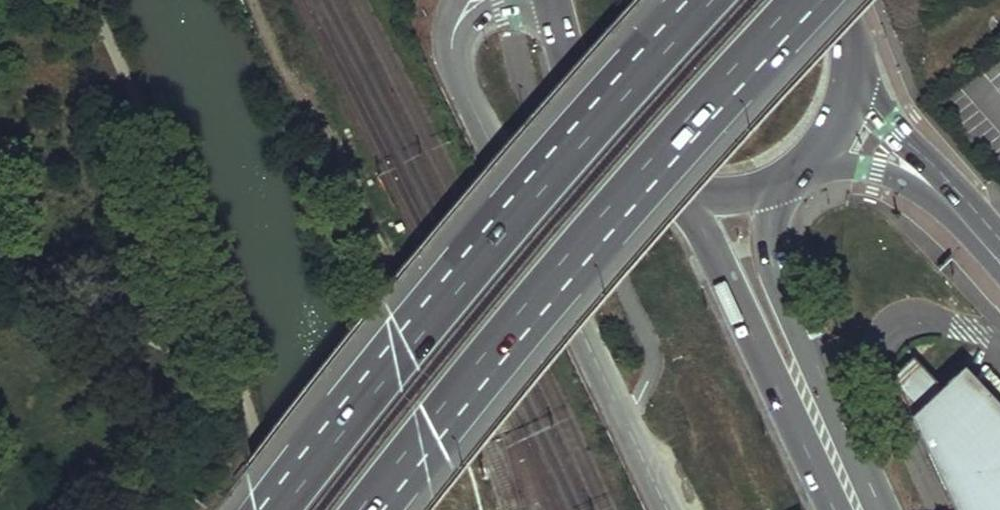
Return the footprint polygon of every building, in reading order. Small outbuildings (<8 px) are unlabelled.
[(896,380),(955,509),(999,509),(999,447),(943,387),(918,360),(896,380)] [(966,365),(943,387),(999,447),(999,381),(990,370),(979,379),(966,365)]
